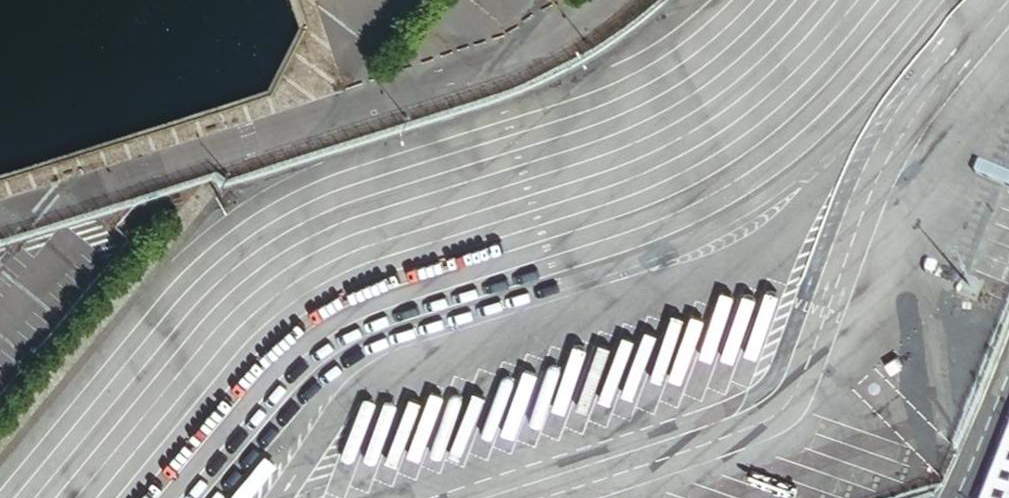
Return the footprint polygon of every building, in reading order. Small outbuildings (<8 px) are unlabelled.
[(989,497),(1008,497),(1008,447),(989,497)]
